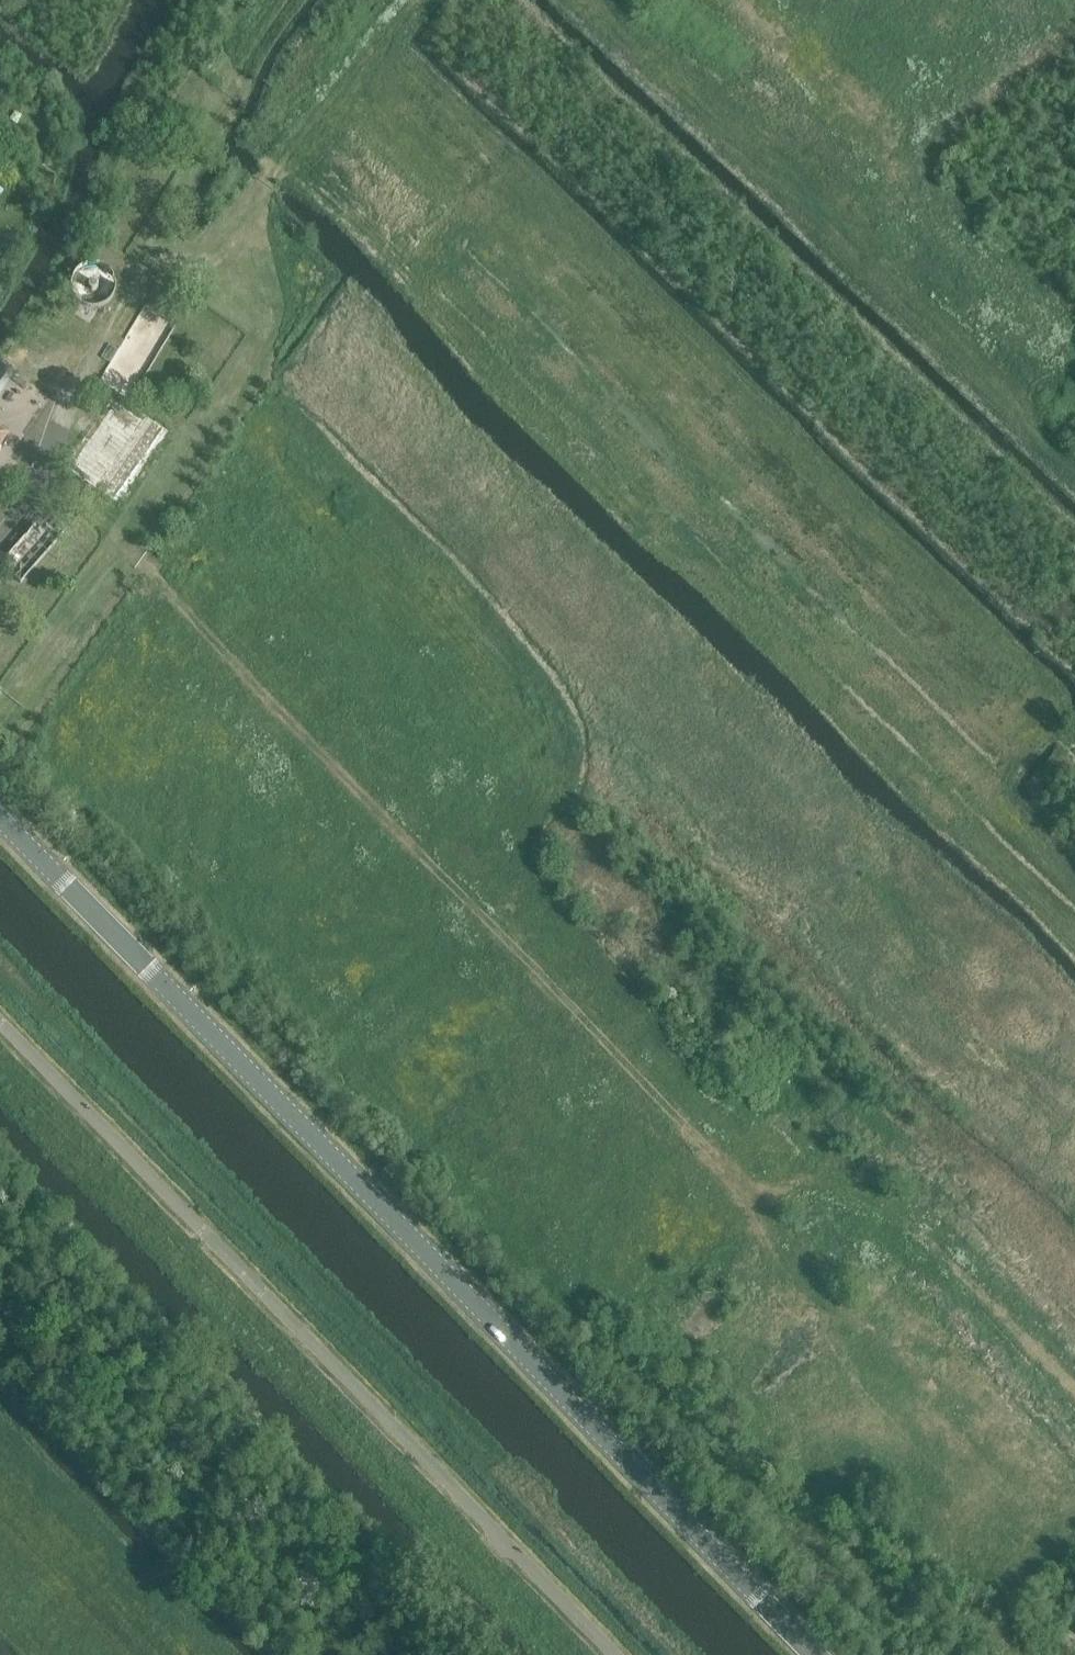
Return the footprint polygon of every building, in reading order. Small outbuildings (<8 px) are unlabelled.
[(79,276),(77,286),(79,296),(87,304),(97,306),(107,304),(115,296),(117,286),(115,276),(107,269),(97,266),(87,268),(79,276)] [(17,427),(13,425),(38,387),(12,369),(0,387),(0,452),(17,427)] [(65,466),(119,504),(170,431),(116,394),(65,466)] [(0,565),(21,583),(65,531),(45,514),(0,565)]
